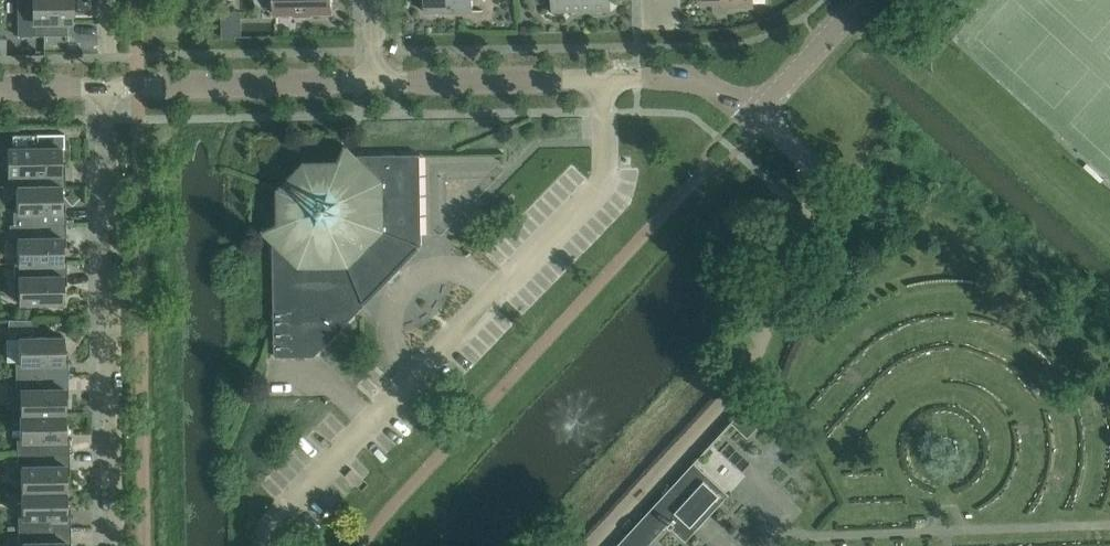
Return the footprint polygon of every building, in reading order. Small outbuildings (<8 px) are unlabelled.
[(17,36),(67,35),(67,11),(71,11),(71,0),(17,0),(17,36)] [(274,14),(293,14),(293,18),(312,17),(312,14),(332,14),(331,0),(274,0),(274,14)] [(424,12),(473,11),(472,0),(424,0),(424,12)] [(569,10),(610,9),(610,0),(546,0),(546,2),(546,6),(549,10),(552,13),(557,15),(561,15),(565,13),(569,10)] [(13,135),(13,148),(7,148),(8,174),(12,174),(12,188),(16,188),(16,187),(61,186),(61,187),(65,187),(65,172),(61,172),(60,149),(63,149),(62,134),(13,135)] [(351,304),(358,311),(422,246),(420,155),(355,156),(347,148),(345,147),(339,162),(328,174),(309,174),(290,194),(290,212),(278,225),(264,231),(265,233),(273,240),(274,305),(351,304)] [(16,187),(16,188),(17,211),(13,211),(13,225),(65,224),(65,211),(61,211),(61,187),(61,186),(16,187)] [(13,225),(9,225),(9,239),(17,239),(18,263),(18,264),(62,263),(62,262),(62,238),(66,238),(65,224),(13,225)] [(18,264),(18,263),(14,263),(14,278),(18,277),(18,303),(63,302),(62,277),(66,277),(66,262),(62,262),(62,263),(18,264)] [(351,304),(274,305),(275,357),(314,356),(358,311),(351,304)] [(11,331),(57,332),(57,319),(11,318),(11,331)] [(16,377),(68,376),(67,362),(64,362),(63,337),(19,338),(19,363),(15,363),(16,377)] [(68,390),(68,376),(16,377),(16,391),(20,391),(20,415),(64,414),(64,390),(68,390)] [(731,423),(736,427),(748,438),(749,437),(771,413),(765,406),(755,397),(731,423)] [(64,414),(20,415),(20,439),(16,440),(17,453),(69,453),(69,439),(65,439),(64,414)] [(69,467),(69,453),(17,453),(17,467),(21,467),(21,492),(66,491),(65,467),(69,467)] [(628,534),(640,545),(648,545),(668,525),(686,541),(729,495),(694,463),(670,488),(668,486),(662,492),(664,495),(628,534)] [(66,491),(21,492),(22,516),(18,516),(18,530),(70,529),(70,515),(66,516),(66,491)] [(18,530),(18,544),(22,544),(22,545),(66,545),(66,543),(70,543),(70,529),(18,530)]
